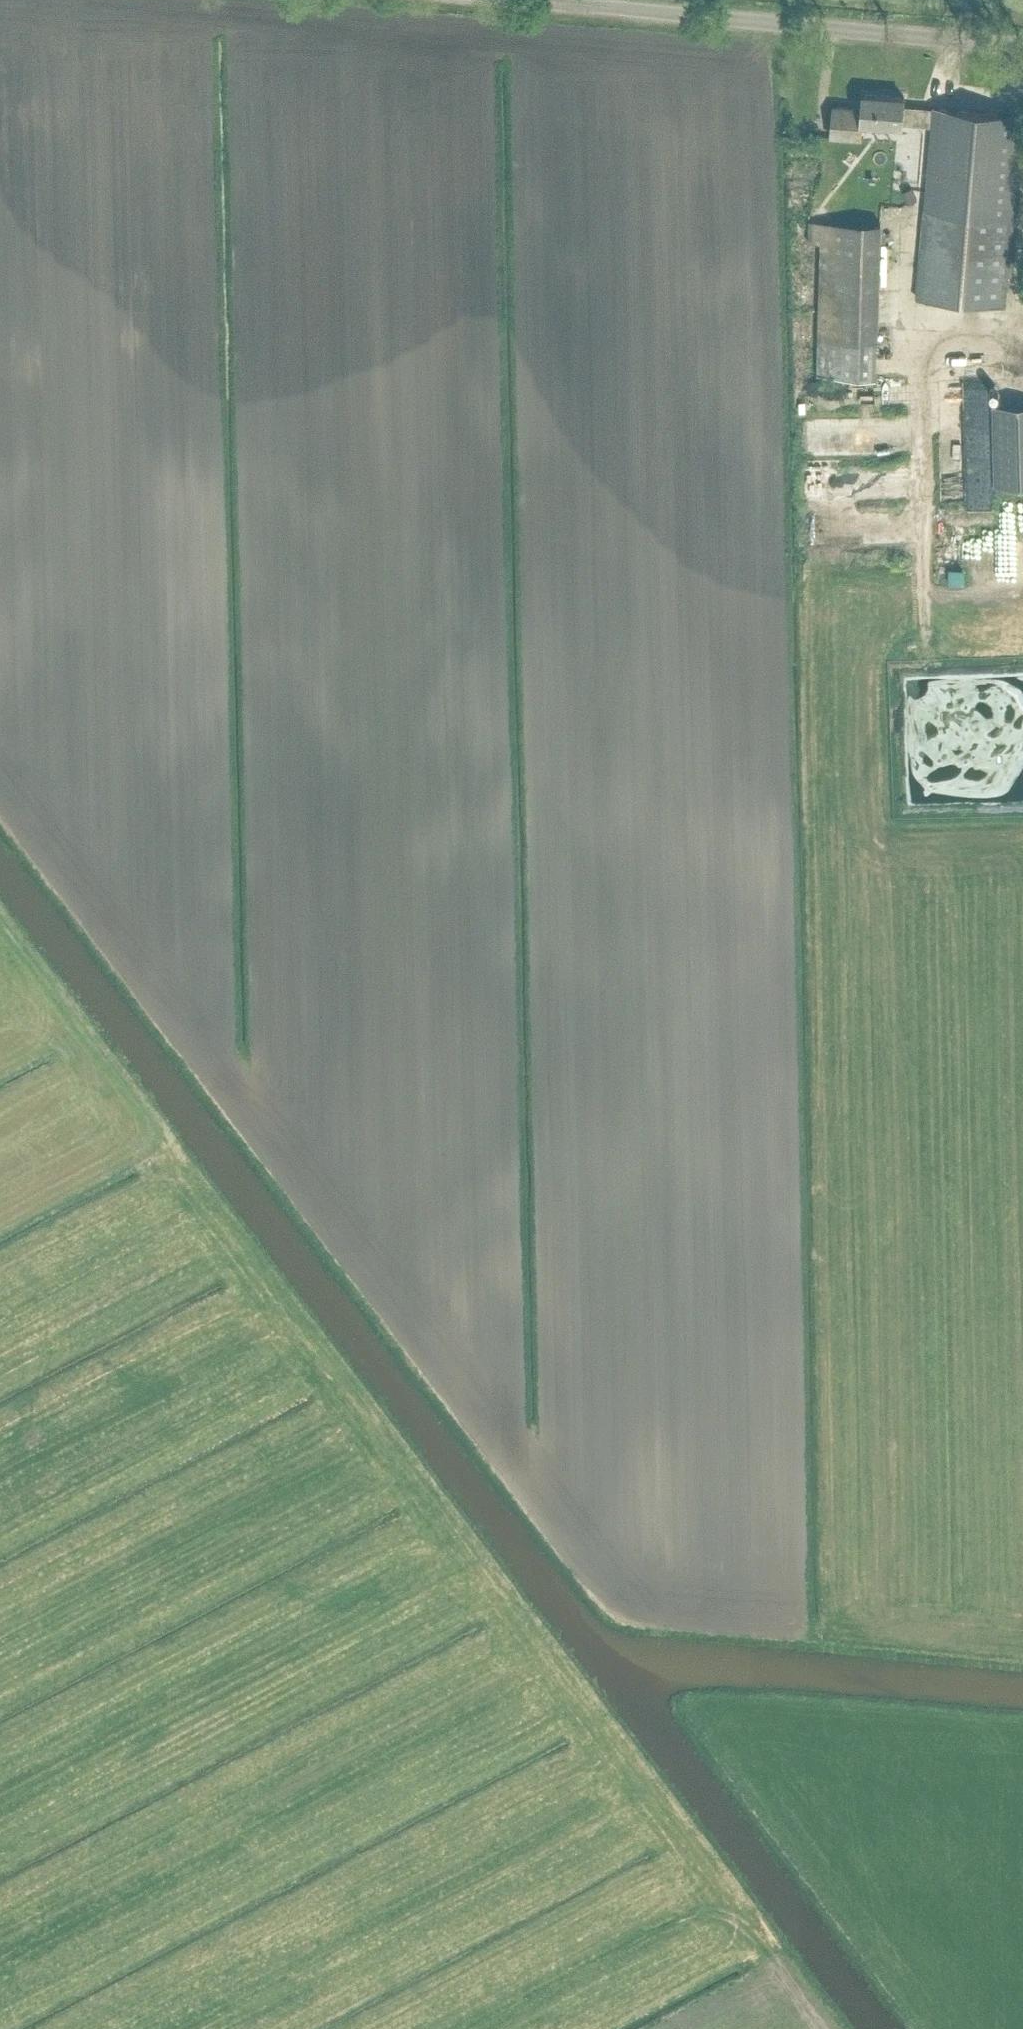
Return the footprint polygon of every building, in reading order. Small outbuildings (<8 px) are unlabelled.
[(834,104),(831,134),(860,136),(862,120),(899,123),(900,122),(931,124),(916,295),(1005,303),(1022,114),(904,103),(905,95),(864,91),(863,106),(834,104)] [(822,234),(820,337),(819,372),(875,374),(878,220),(808,219),(808,233),(822,234)] [(807,404),(823,403),(822,390),(806,391),(807,404)] [(991,483),(1022,483),(1022,401),(991,401),(991,483)] [(958,572),(955,554),(943,556),(946,574),(958,572)]
